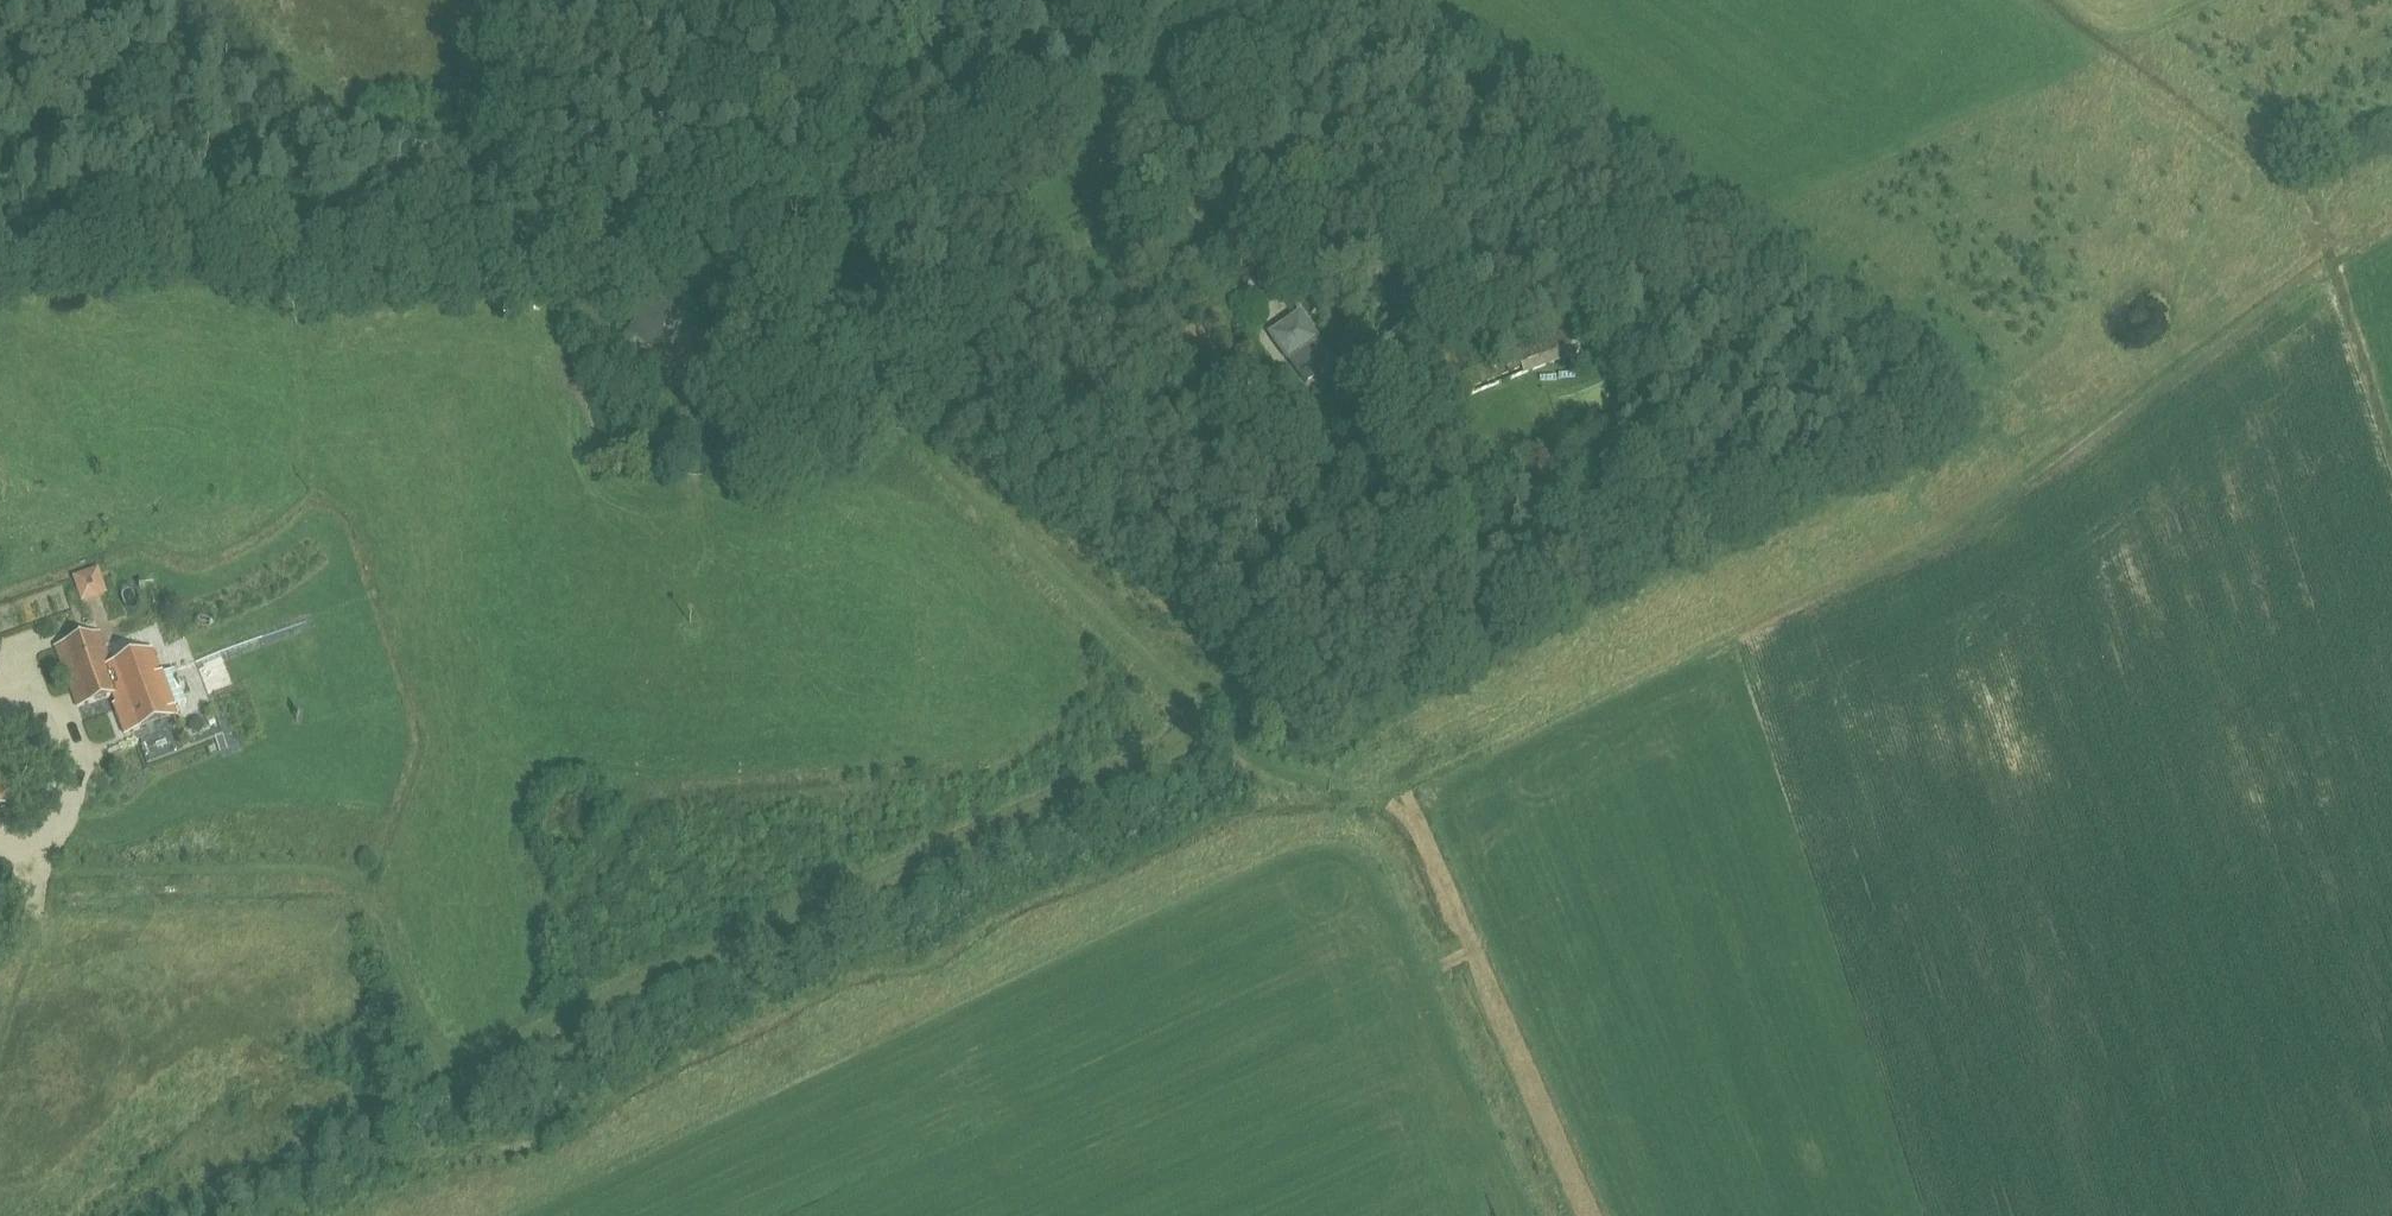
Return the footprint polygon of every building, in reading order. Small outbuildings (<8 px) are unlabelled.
[(1300,311),(1267,334),(1286,363),(1287,363),(1304,386),(1336,365),(1320,342),(1321,341),(1300,311)] [(1571,328),(1516,349),(1526,373),(1580,352),(1571,328)] [(113,666),(100,632),(53,647),(77,709),(116,696),(119,705),(116,707),(127,736),(178,716),(175,708),(188,703),(182,689),(186,688),(184,681),(180,683),(175,670),(162,675),(153,651),(113,666)] [(0,774),(0,810),(12,807),(4,773),(0,774)]
